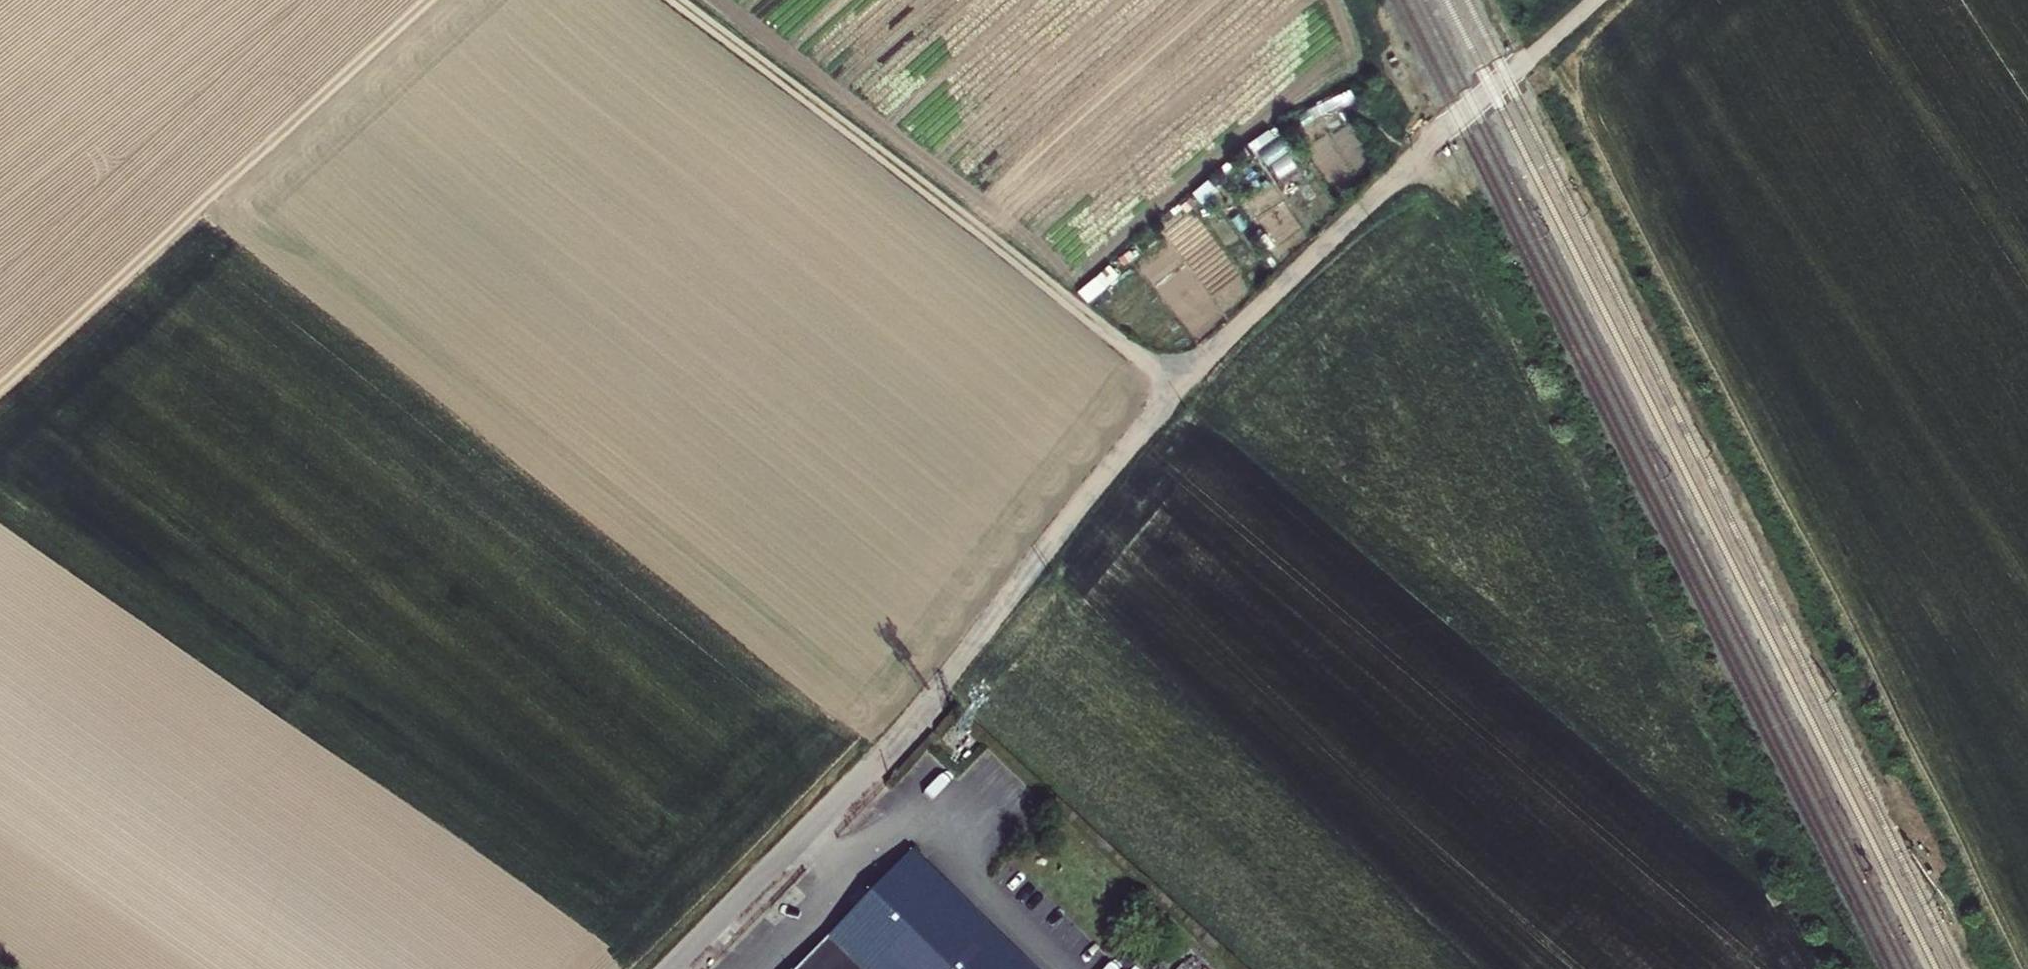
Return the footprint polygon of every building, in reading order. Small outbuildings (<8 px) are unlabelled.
[(910,854),(798,968),(1027,968),(910,854)]
